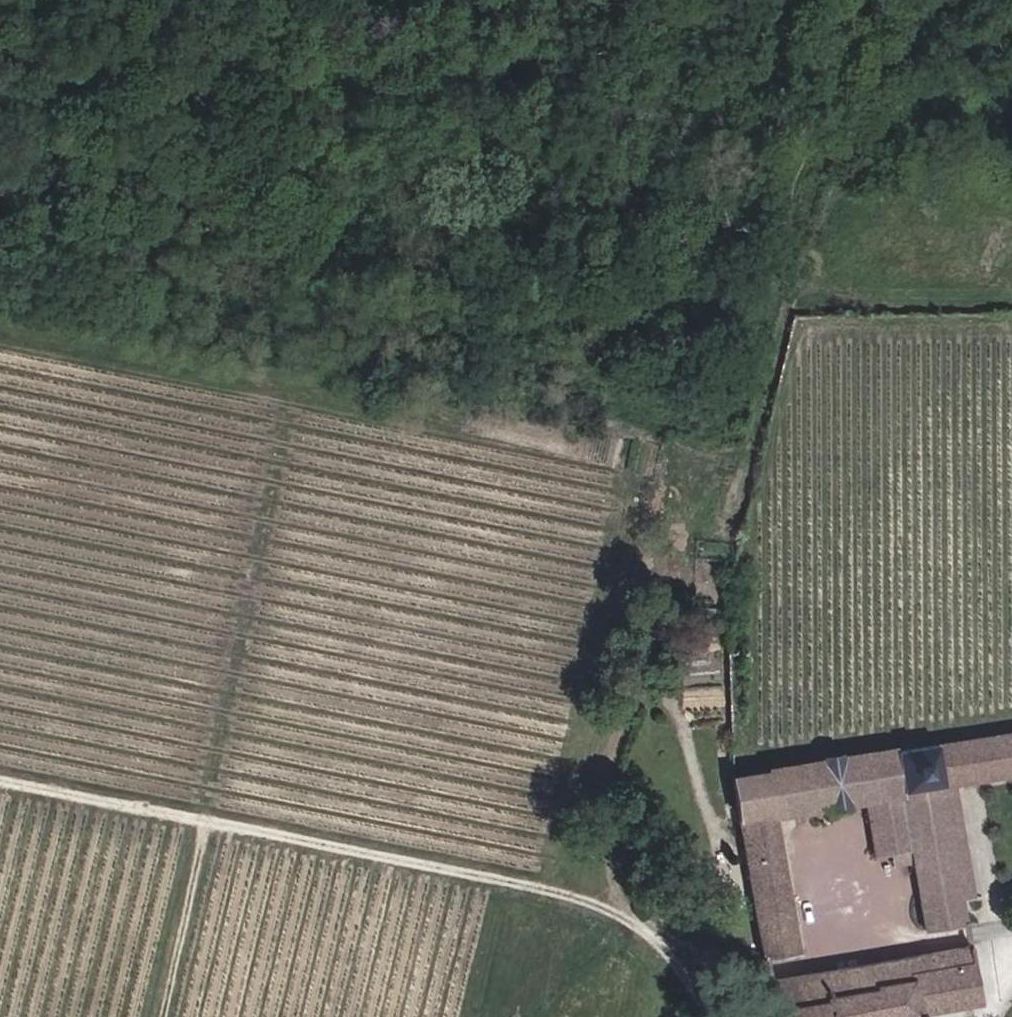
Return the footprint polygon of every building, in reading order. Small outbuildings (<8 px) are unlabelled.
[(936,743),(837,761),(844,803),(866,799),(901,793),(911,851),(924,930),(964,923),(960,901),(974,898),(954,784),(1011,775),(1011,731),(936,743)] [(844,803),(837,761),(824,763),(831,805),(844,803)] [(831,805),(824,763),(732,779),(764,959),(798,953),(774,814),(831,805)] [(911,851),(901,793),(866,799),(876,856),(911,851)] [(970,946),(768,982),(775,1016),(922,1016),(922,1013),(980,1003),(970,946)]
